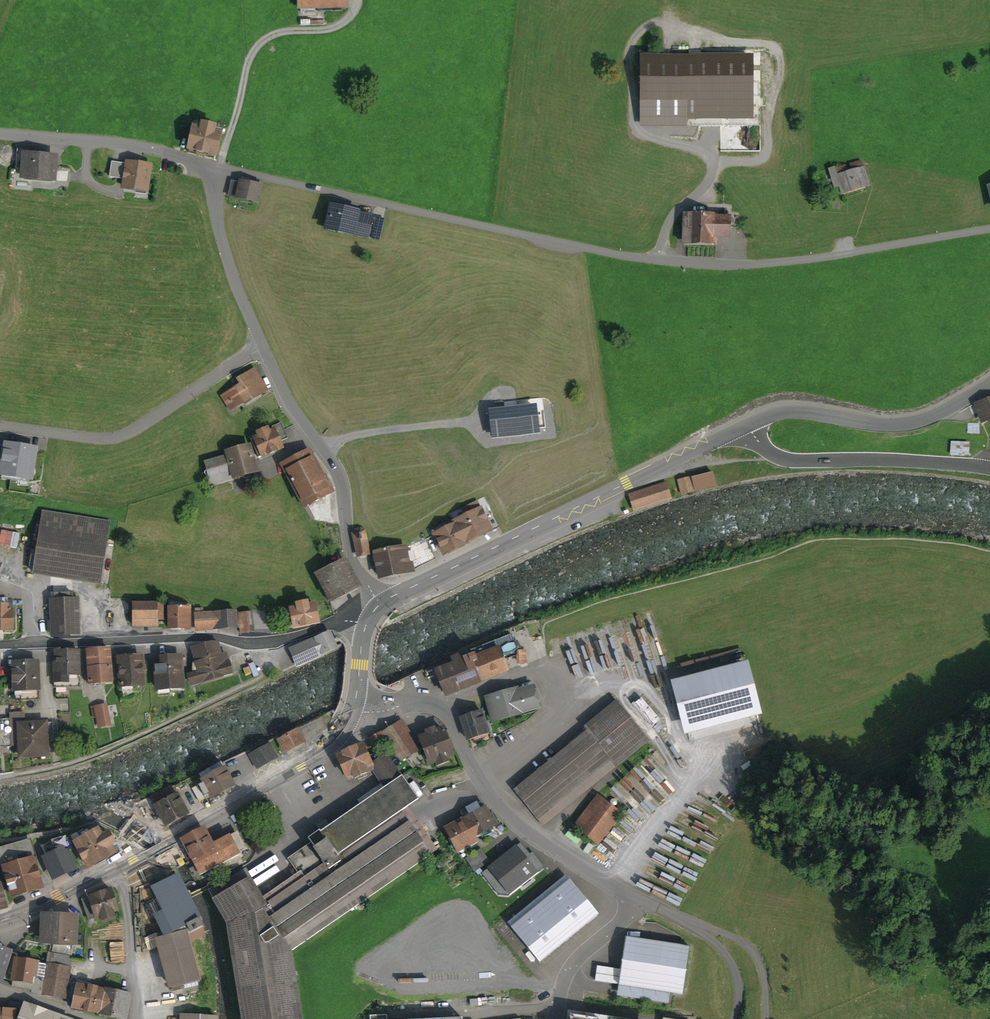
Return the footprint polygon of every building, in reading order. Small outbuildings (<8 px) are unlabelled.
[(299,12),(347,9),(346,0),(298,0),(299,12)] [(704,53),(639,55),(640,105),(655,105),(655,112),(680,112),(680,104),(705,103),(704,53)] [(714,82),(714,89),(733,91),(734,84),(714,82)] [(202,133),(193,131),(189,152),(220,158),(224,140),(217,139),(219,127),(204,124),(202,133)] [(54,161),(24,159),(22,180),(52,183),(54,161)] [(149,168),(127,165),(123,190),(146,194),(149,168)] [(836,169),(829,171),(839,199),(869,188),(862,168),(839,177),(836,169)] [(263,188),(239,182),(235,200),(259,205),(263,188)] [(371,218),(331,209),(326,230),(366,239),(371,218)] [(730,216),(683,218),(684,251),(714,251),(714,240),(731,240),(730,216)] [(236,387),(244,401),(264,389),(253,369),(238,378),(241,384),(236,387)] [(244,401),(236,387),(223,395),(231,409),(244,401)] [(976,403),(983,421),(989,419),(989,398),(985,400),(984,400),(976,403)] [(538,426),(495,431),(498,459),(542,455),(538,426)] [(259,438),(254,440),(260,457),(282,448),(275,431),(270,434),(268,430),(257,434),(259,438)] [(950,461),(970,461),(970,444),(951,444),(950,461)] [(30,478),(34,450),(6,445),(2,471),(11,473),(10,475),(30,478)] [(249,445),(228,452),(229,456),(208,462),(213,482),(257,470),(249,445)] [(307,452),(285,463),(305,504),(328,493),(307,452)] [(715,473),(682,480),(685,494),(719,487),(715,473)] [(670,484),(632,495),(636,511),(675,501),(670,484)] [(456,524),(464,541),(489,529),(477,503),(464,509),(467,516),(455,522),(456,524)] [(104,525),(46,515),(37,567),(95,577),(104,525)] [(464,541),(456,524),(435,534),(444,553),(466,543),(464,541)] [(357,554),(369,552),(364,530),(361,529),(355,530),(353,533),(357,554)] [(425,538),(404,548),(408,564),(410,564),(411,568),(434,557),(425,538)] [(404,547),(369,555),(372,565),(377,564),(380,578),(412,571),(411,568),(410,564),(408,564),(404,548),(404,547)] [(344,563),(319,575),(325,587),(322,588),(328,601),(356,586),(344,563)] [(81,600),(55,600),(54,636),(81,637),(81,600)] [(297,608),(291,609),(295,627),(318,622),(314,605),(308,606),(307,602),(296,605),(297,608)] [(133,604),(134,626),(156,626),(156,619),(162,619),(161,603),(133,604)] [(187,608),(170,608),(170,628),(187,628),(187,608)] [(202,608),(194,608),(195,629),(235,627),(235,612),(202,614),(202,608)] [(0,609),(0,631),(13,631),(14,610),(0,609)] [(329,633),(293,649),(299,664),(336,648),(329,633)] [(205,644),(214,678),(232,673),(229,662),(223,664),(217,642),(212,642),(205,644)] [(200,682),(214,678),(205,644),(191,648),(195,662),(194,662),(196,668),(193,669),(194,673),(188,674),(191,684),(200,681),(200,682)] [(498,645),(437,669),(446,691),(506,667),(498,645)] [(108,650),(89,652),(91,683),(110,682),(108,650)] [(77,652),(55,652),(55,683),(77,683),(77,652)] [(140,657),(119,659),(121,685),(142,683),(140,657)] [(162,665),(155,665),(157,689),(182,687),(180,657),(162,658),(162,665)] [(690,729),(757,710),(744,663),(677,682),(690,729)] [(35,664),(14,665),(15,693),(36,692),(35,664)] [(531,685),(486,697),(492,719),(537,708),(531,685)] [(111,705),(97,707),(101,729),(115,726),(111,705)] [(618,707),(516,793),(548,830),(650,744),(618,707)] [(481,711),(463,717),(470,739),(487,733),(481,711)] [(44,722),(19,723),(21,754),(46,753),(44,722)] [(404,726),(385,739),(405,771),(425,759),(404,726)] [(297,729),(278,739),(284,750),(303,740),(297,729)] [(442,729),(422,737),(431,761),(451,753),(442,729)] [(251,754),(257,766),(275,756),(269,744),(251,754)] [(362,746),(340,756),(351,779),(373,768),(362,746)] [(388,754),(372,764),(384,785),(400,775),(388,754)] [(224,767),(203,778),(211,795),(232,784),(224,767)] [(419,804),(402,779),(308,843),(325,868),(403,815),(419,804)] [(178,786),(178,794),(194,793),(194,785),(178,786)] [(176,794),(156,804),(165,822),(185,812),(176,794)] [(600,796),(577,826),(602,845),(625,815),(600,796)] [(495,828),(483,807),(465,817),(477,839),(495,828)] [(325,868),(266,908),(286,942),(429,853),(403,815),(325,868)] [(477,839),(465,817),(447,828),(460,849),(477,839)] [(98,827),(74,840),(88,865),(111,853),(107,844),(111,842),(104,831),(101,833),(98,827)] [(205,831),(182,842),(196,870),(238,849),(232,837),(213,846),(205,831)] [(516,849),(484,874),(495,889),(503,883),(509,892),(542,867),(532,854),(525,860),(516,849)] [(66,850),(45,859),(54,881),(76,871),(66,850)] [(31,860),(3,869),(11,898),(40,890),(31,860)] [(180,880),(155,892),(167,917),(155,922),(166,946),(188,935),(185,927),(199,920),(180,880)] [(539,958),(596,912),(569,880),(513,926),(539,958)] [(217,904),(228,929),(242,1018),(306,1018),(295,957),(286,942),(266,908),(252,884),(217,904)] [(111,890),(87,898),(93,916),(100,914),(102,918),(112,915),(111,910),(117,908),(111,890)] [(73,918),(45,917),(44,943),(72,944),(73,918)] [(690,947),(625,938),(619,985),(683,994),(690,947)] [(0,948),(0,974),(1,974),(9,951),(0,948)] [(192,951),(165,958),(173,986),(199,979),(192,951)] [(37,963),(17,960),(14,981),(34,984),(37,963)] [(69,969),(48,965),(44,992),(64,995),(69,969)] [(101,1011),(105,990),(78,984),(73,1005),(101,1011)] [(122,1016),(126,994),(105,990),(101,1011),(122,1016)] [(28,1006),(23,1018),(65,1018),(28,1006)]
